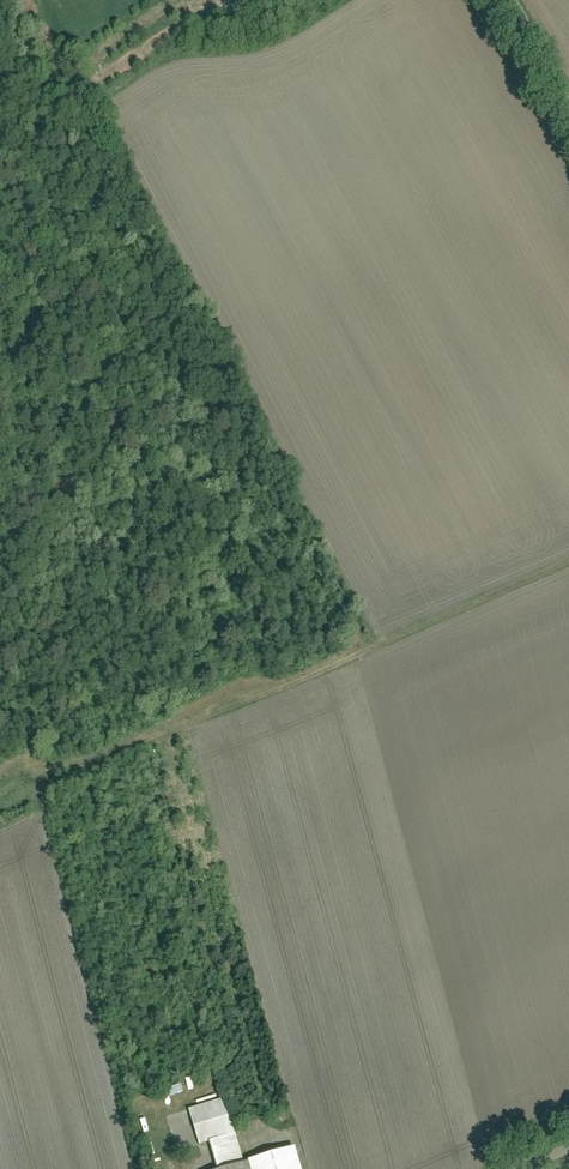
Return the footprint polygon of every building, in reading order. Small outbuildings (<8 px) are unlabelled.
[(221,1099),(186,1109),(197,1145),(207,1142),(232,1135),(221,1099)] [(207,1142),(215,1168),(217,1168),(242,1162),(233,1134),(232,1135),(207,1142)] [(292,1147),(242,1162),(217,1168),(298,1168),(292,1147)]
